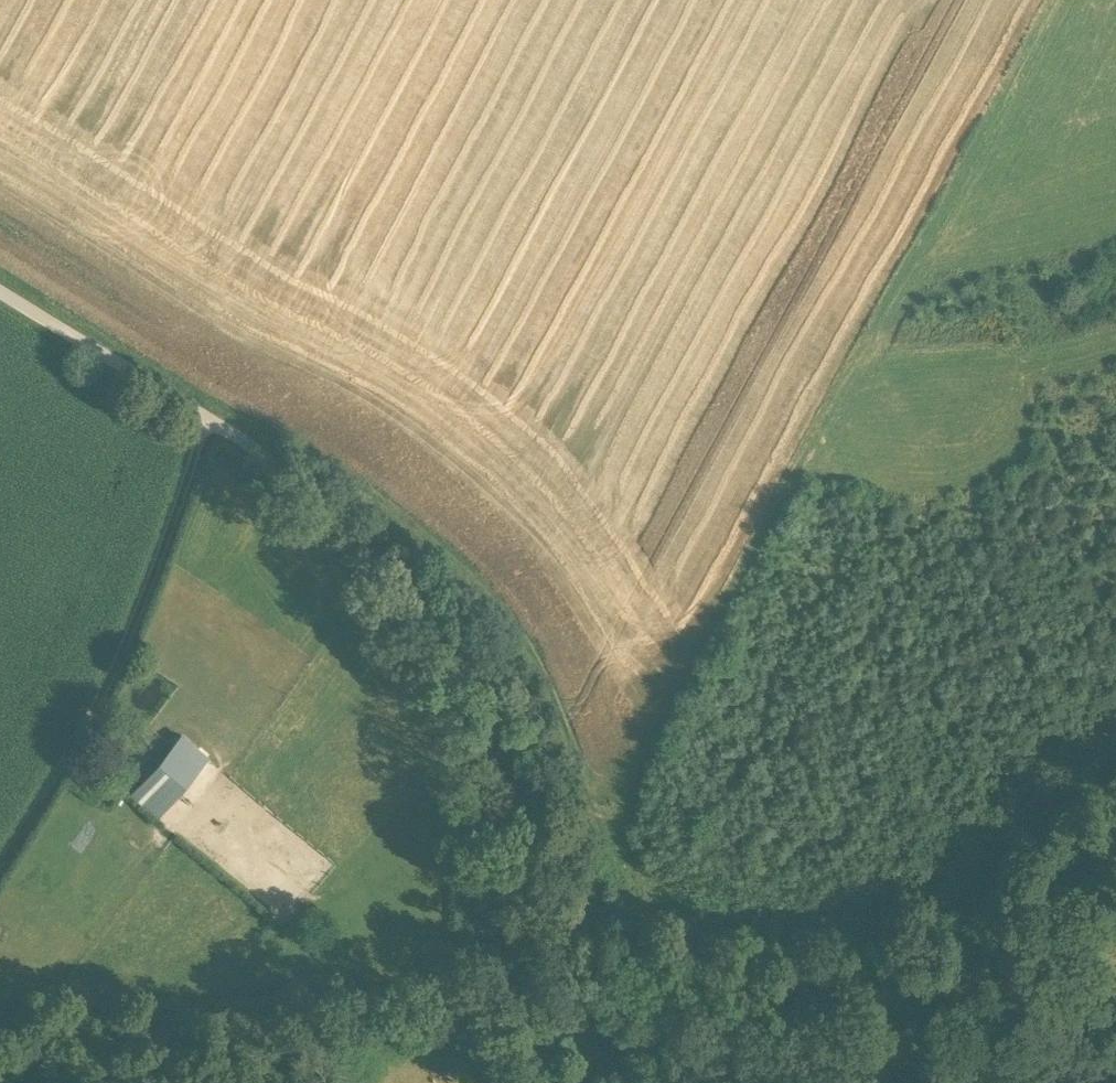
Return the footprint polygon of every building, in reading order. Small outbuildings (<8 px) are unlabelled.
[(158,819),(201,769),(172,744),(129,794),(158,819)]
